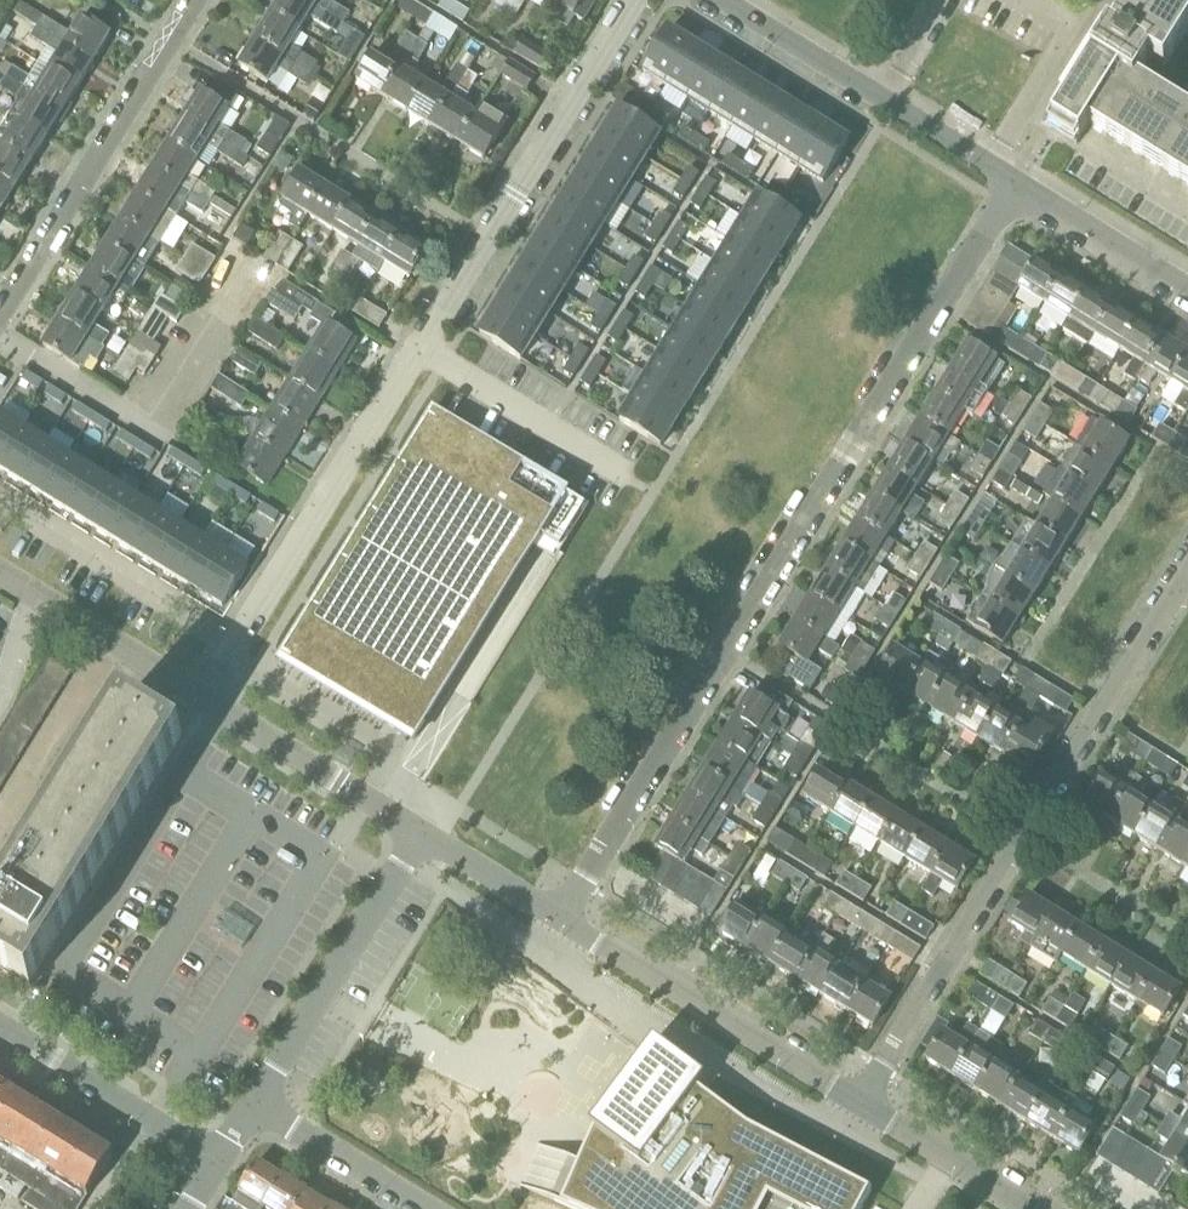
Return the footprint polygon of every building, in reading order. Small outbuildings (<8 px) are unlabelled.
[(344,25),(303,0),(281,0),(271,17),(300,35),(310,18),(338,35),(344,25)] [(344,25),(350,14),(333,4),(334,1),(332,0),(303,0),(344,25)] [(451,15),(457,5),(450,0),(443,0),(439,7),(451,15)] [(513,0),(500,0),(496,5),(506,11),(513,0)] [(506,11),(517,18),(527,1),(527,0),(513,0),(506,11)] [(541,9),(552,16),(558,6),(575,16),(585,0),(547,0),(541,9)] [(1050,129),(1077,145),(1088,128),(1090,125),(1187,186),(1187,121),(1134,88),(1150,61),(1164,70),(1165,70),(1187,32),(1187,0),(1143,0),(1124,31),(1114,26),(1102,18),(1098,26),(1063,83),(1074,90),(1061,111),(1050,129)] [(39,28),(38,29),(94,64),(111,36),(83,19),(73,34),(45,17),(45,18),(21,2),(15,12),(39,28)] [(291,48),(300,35),(271,17),(255,41),(312,77),(319,65),(291,48)] [(79,89),(94,64),(38,29),(33,38),(61,55),(51,71),(79,89)] [(425,29),(418,41),(427,46),(435,34),(425,29)] [(667,86),(692,45),(668,31),(643,72),(667,86)] [(383,97),(418,41),(408,34),(391,62),(375,53),(358,81),(383,97)] [(515,53),(542,69),(550,56),(523,40),(515,53)] [(306,86),(312,77),(255,41),(240,66),(269,84),(279,69),(306,86)] [(426,84),(412,75),(420,64),(418,63),(428,47),(427,46),(418,41),(383,97),(409,112),(426,84)] [(689,100),(714,59),(692,45),(667,86),(689,100)] [(711,114),(736,73),(714,59),(689,100),(711,114)] [(536,77),(510,61),(502,75),(528,90),(536,77)] [(0,66),(0,74),(7,79),(14,67),(8,63),(0,66)] [(434,128),(469,72),(459,66),(442,93),(426,84),(409,112),(434,128)] [(64,113),(79,89),(51,71),(42,85),(14,67),(7,79),(64,113)] [(470,96),(469,95),(479,78),(469,72),(434,128),(459,143),(477,115),(463,106),(470,96)] [(759,87),(736,73),(711,114),(733,127),(759,87)] [(20,121),(47,139),(64,113),(7,79),(2,87),(18,98),(17,100),(18,102),(10,116),(20,121)] [(756,141),(781,100),(759,87),(733,127),(756,141)] [(185,119),(214,136),(230,110),(201,92),(185,119)] [(647,118),(653,108),(640,100),(634,110),(647,118)] [(778,155),(803,114),(781,100),(756,141),(778,155)] [(324,106),(317,102),(315,102),(306,115),(315,120),(324,106)] [(483,106),(477,115),(459,143),(486,160),(509,122),(483,106)] [(653,108),(647,118),(660,127),(666,116),(653,108)] [(646,159),(660,135),(619,110),(605,133),(646,159)] [(800,169),(825,128),(803,114),(778,155),(800,169)] [(20,121),(10,116),(0,133),(0,143),(33,163),(47,139),(20,121)] [(214,136),(185,119),(169,145),(198,162),(208,146),(235,163),(241,153),(225,142),(214,136)] [(691,146),(697,136),(684,128),(678,138),(691,146)] [(800,169),(824,183),(849,142),(825,128),(800,169)] [(241,153),(246,156),(252,147),(247,144),(248,142),(231,132),(225,142),(241,153)] [(605,133),(591,156),(632,181),(646,159),(605,133)] [(258,149),(270,156),(279,141),(268,134),(258,149)] [(710,144),(697,136),(691,146),(704,154),(710,144)] [(17,189),(33,163),(0,143),(0,178),(17,189)] [(193,193),(211,204),(217,194),(189,176),(198,162),(169,145),(154,170),(182,187),(193,193)] [(499,150),(491,163),(498,168),(506,155),(499,150)] [(275,168),(285,174),(294,160),(284,154),(275,168)] [(723,165),(736,173),(742,163),(729,155),(723,165)] [(632,181),(591,156),(577,178),(618,203),(632,181)] [(755,171),(742,163),(736,173),(749,181),(755,171)] [(690,168),(682,181),(692,187),(700,174),(690,168)] [(182,187),(154,170),(138,195),(167,213),(168,211),(182,187)] [(309,216),(327,187),(301,171),(284,200),(285,201),(281,208),(292,215),(293,221),(290,225),(300,231),(309,216)] [(0,215),(17,189),(0,178),(0,215)] [(564,200),(604,225),(618,203),(577,178),(564,200)] [(717,185),(707,178),(699,191),(709,198),(717,185)] [(684,200),(692,187),(682,181),(674,194),(684,200)] [(767,193),(780,201),(787,191),(773,183),(767,193)] [(327,187),(309,216),(335,231),(353,203),(327,187)] [(709,198),(699,191),(691,205),(701,211),(709,198)] [(800,199),(787,191),(780,201),(793,209),(800,199)] [(211,204),(193,193),(187,203),(205,214),(211,204)] [(167,213),(138,195),(122,221),(151,238),(161,244),(177,217),(168,211),(167,213)] [(759,196),(745,220),(786,245),(800,222),(759,196)] [(604,225),(564,200),(550,223),(591,248),(604,225)] [(359,247),(377,218),(353,203),(335,231),(359,247)] [(654,225),(664,232),(672,219),(662,212),(654,225)] [(378,272),(385,262),(402,234),(377,218),(359,247),(353,257),(342,274),(343,275),(354,281),(365,264),(378,272)] [(772,267),(786,245),(745,220),(731,242),(772,267)] [(151,238),(122,221),(108,245),(136,262),(151,238)] [(550,223),(536,245),(577,270),(591,248),(550,223)] [(671,236),(681,242),(689,229),(679,223),(671,236)] [(235,239),(250,248),(258,234),(243,225),(235,239)] [(664,232),(654,225),(646,238),(656,245),(664,232)] [(293,240),(281,233),(266,258),(277,265),(293,240)] [(402,234),(385,262),(411,279),(429,250),(402,234)] [(671,236),(663,249),(673,255),(681,242),(671,236)] [(293,240),(277,265),(289,272),(304,247),(293,240)] [(772,267),(731,242),(717,264),(758,290),(772,267)] [(146,268),(136,262),(108,245),(91,271),(129,294),(146,268)] [(194,245),(185,259),(209,273),(217,259),(194,245)] [(577,270),(536,245),(522,267),(563,292),(577,270)] [(342,274),(353,257),(344,251),(327,278),(337,283),(343,275),(342,274)] [(637,276),(645,263),(635,257),(626,270),(637,276)] [(185,259),(177,272),(200,287),(209,273),(185,259)] [(1020,289),(1027,275),(1001,259),(993,272),(1020,289)] [(1036,260),(1027,275),(1020,289),(1044,304),(1062,276),(1036,260)] [(717,264),(704,287),(744,312),(758,290),(717,264)] [(549,315),(563,292),(522,267),(509,289),(549,315)] [(662,274),(652,268),(644,281),(654,287),(662,274)] [(637,276),(626,270),(618,283),(629,289),(637,276)] [(129,294),(91,271),(76,297),(104,314),(114,298),(123,304),(129,294)] [(1012,301),(1020,289),(993,272),(985,285),(1012,301)] [(1062,276),(1044,304),(1070,320),(1087,292),(1062,276)] [(179,277),(173,286),(186,294),(192,285),(179,277)] [(644,281),(636,294),(646,300),(654,287),(644,281)] [(985,285),(978,297),(1004,314),(1012,301),(985,285)] [(731,334),(744,312),(704,287),(690,309),(731,334)] [(495,312),(536,337),(549,315),(509,289),(495,312)] [(297,320),(304,309),(273,290),(266,301),(297,320)] [(1070,320),(1064,330),(1089,346),(1095,336),(1094,335),(1112,307),(1087,292),(1070,320)] [(595,294),(587,307),(599,314),(607,301),(595,294)] [(186,310),(163,296),(162,295),(153,309),(154,310),(169,319),(177,324),(186,310)] [(104,314),(76,297),(61,321),(101,345),(106,337),(104,331),(96,326),(104,314)] [(996,326),(1004,314),(978,297),(970,309),(996,326)] [(362,299),(353,312),(380,329),(388,315),(362,299)] [(609,321),(617,308),(607,301),(599,314),(609,321)] [(323,327),(308,351),(340,371),(358,342),(343,333),(350,323),(319,304),(310,319),(323,327)] [(1120,351),(1137,323),(1112,307),(1094,335),(1095,336),(1120,351)] [(169,319),(154,310),(153,309),(138,334),(154,344),(169,319)] [(690,309),(676,331),(717,356),(731,334),(690,309)] [(989,338),(996,326),(970,309),(963,321),(989,338)] [(480,335),(521,360),(536,337),(495,312),(480,335)] [(635,318),(624,312),(616,325),(626,331),(635,318)] [(609,321),(599,314),(591,327),(601,334),(609,321)] [(255,319),(248,331),(279,350),(286,338),(255,319)] [(101,345),(61,321),(45,347),(84,371),(91,358),(98,362),(106,349),(101,345)] [(1138,379),(1146,367),(1163,339),(1137,323),(1120,351),(1134,360),(1124,376),(1136,383),(1138,380),(1138,379)] [(626,331),(616,325),(608,338),(618,344),(626,331)] [(662,354),(703,379),(717,356),(676,331),(662,354)] [(1013,353),(1022,340),(1009,332),(1001,345),(1013,353)] [(1138,380),(1149,386),(1157,374),(1171,383),(1187,355),(1187,354),(1163,339),(1146,367),(1138,379),(1138,380)] [(1040,369),(1048,356),(1022,340),(1013,353),(1040,369)] [(969,344),(953,370),(990,393),(1006,366),(969,344)] [(580,346),(572,359),(582,365),(590,352),(580,346)] [(148,349),(144,355),(132,347),(123,360),(138,370),(146,375),(158,355),(148,349)] [(264,364),(237,348),(229,362),(255,377),(264,364)] [(308,351),(290,381),(322,401),(340,371),(308,351)] [(689,401),(703,379),(662,354),(649,376),(689,401)] [(1171,383),(1184,391),(1174,406),(1187,414),(1187,412),(1187,355),(1171,383)] [(597,357),(589,370),(599,376),(607,363),(597,357)] [(574,378),(582,365),(572,359),(564,372),(574,378)] [(138,370),(123,360),(115,372),(130,382),(138,370)] [(1051,376),(1064,384),(1072,371),(1059,363),(1051,376)] [(591,389),(599,376),(589,370),(581,383),(591,389)] [(938,394),(966,411),(975,417),(990,393),(953,370),(938,394)] [(1072,371),(1064,384),(1079,393),(1087,380),(1072,371)] [(26,382),(43,393),(48,385),(31,374),(26,382)] [(220,376),(212,389),(243,408),(251,395),(220,376)] [(689,401),(649,376),(635,398),(676,423),(689,401)] [(290,381),(272,409),(304,429),(322,401),(290,381)] [(64,406),(69,398),(51,387),(46,395),(64,406)] [(1097,387),(1089,400),(1116,416),(1123,403),(1097,387)] [(1010,405),(1024,414),(1032,400),(1019,392),(1010,405)] [(938,394),(922,419),(951,436),(966,411),(938,394)] [(661,447),(676,423),(635,398),(620,422),(661,447)] [(1123,403),(1116,416),(1129,424),(1137,411),(1123,403)] [(96,415),(78,404),(73,412),(91,423),(96,415)] [(203,404),(195,417),(225,437),(233,424),(234,424),(233,423),(203,404)] [(1010,405),(1002,419),(1016,427),(1024,414),(1010,405)] [(1033,419),(1046,427),(1054,413),(1041,405),(1033,419)] [(234,424),(233,424),(253,437),(254,436),(287,457),(304,429),(272,409),(263,424),(250,419),(233,422),(233,423),(234,424)] [(414,740),(448,687),(539,539),(561,552),(561,551),(588,506),(433,411),(280,659),(414,740)] [(2,414),(0,417),(0,469),(25,428),(2,414)] [(113,426),(96,415),(91,423),(108,434),(113,426)] [(951,436),(922,419),(906,445),(934,463),(941,451),(950,455),(956,454),(962,444),(951,436)] [(1046,427),(1033,419),(1025,432),(1038,440),(1046,427)] [(1091,419),(1075,445),(1114,469),(1130,443),(1101,426),(1091,419)] [(1153,439),(1166,447),(1174,434),(1161,426),(1153,439)] [(25,428),(0,469),(22,483),(48,442),(25,428)] [(135,450),(140,443),(122,432),(117,439),(135,450)] [(1174,434),(1166,447),(1180,455),(1187,442),(1174,434)] [(254,436),(253,437),(234,468),(268,489),(287,457),(254,436)] [(48,442),(22,483),(45,497),(70,456),(48,442)] [(140,443),(135,450),(153,461),(158,454),(140,443)] [(980,455),(993,463),(1001,451),(988,443),(980,455)] [(176,445),(171,453),(189,464),(193,456),(176,445)] [(918,488),(934,463),(906,445),(890,470),(918,488)] [(1061,469),(1070,476),(1098,493),(1114,469),(1075,445),(1072,450),(1068,451),(1063,461),(1064,465),(1061,469)] [(980,455),(971,470),(984,478),(993,463),(980,455)] [(70,456),(45,497),(67,510),(92,470),(70,456)] [(193,456),(189,464),(206,475),(211,467),(193,456)] [(1010,457),(1002,469),(1015,477),(1023,465),(1010,457)] [(1006,492),(1015,477),(1002,469),(993,484),(1006,492)] [(1054,501),(1083,519),(1093,502),(1098,493),(1070,476),(1061,469),(1060,470),(1059,470),(1044,495),(1054,501)] [(89,524),(114,484),(92,470),(67,510),(89,524)] [(918,488),(890,470),(874,496),(902,514),(914,521),(925,504),(913,496),(918,488)] [(215,480),(233,491),(238,484),(220,473),(215,480)] [(1011,490),(1039,506),(1045,497),(1017,480),(1011,490)] [(89,524),(111,538),(137,498),(114,484),(89,524)] [(256,495),(238,484),(233,491),(251,502),(256,495)] [(956,494),(951,502),(948,506),(961,514),(969,502),(956,494)] [(887,538),(902,514),(874,496),(859,520),(887,538)] [(159,511),(137,498),(111,538),(134,552),(159,511)] [(259,508),(277,519),(282,511),(264,500),(259,508)] [(1038,527),(1067,545),(1083,519),(1054,501),(1038,527)] [(961,514),(948,506),(939,521),(952,529),(961,514)] [(971,520),(984,528),(991,516),(978,508),(971,520)] [(156,566),(181,525),(159,511),(134,552),(156,566)] [(887,539),(887,538),(859,520),(843,546),(872,563),(879,551),(888,556),(896,544),(887,539)] [(961,535),(974,543),(984,528),(971,520),(961,535)] [(156,566),(178,580),(203,539),(181,525),(156,566)] [(1038,527),(1023,552),(1051,570),(1067,545),(1038,527)] [(225,553),(203,539),(178,580),(200,594),(225,553)] [(917,557),(931,565),(939,552),(926,543),(917,557)] [(1035,597),(1051,570),(1023,552),(1012,545),(1006,554),(1001,559),(998,562),(995,566),(993,569),(992,571),(1006,579),(1035,597)] [(871,564),(872,563),(843,546),(827,572),(856,590),(872,599),(888,574),(871,564)] [(225,553),(200,594),(223,608),(249,568),(225,553)] [(909,571),(922,579),(931,565),(917,557),(909,571)] [(940,570),(953,578),(961,565),(948,557),(940,570)] [(944,593),(953,578),(940,570),(931,585),(944,593)] [(1006,579),(992,571),(991,573),(989,576),(988,580),(987,585),(986,587),(986,588),(987,589),(983,596),(982,596),(992,603),(1021,620),(1035,597),(1006,579)] [(827,572),(812,596),(841,613),(856,590),(827,572)] [(885,608),(899,616),(908,602),(894,594),(885,608)] [(797,621),(825,639),(841,613),(812,596),(797,621)] [(992,603),(982,596),(978,603),(973,604),(969,611),(970,615),(966,622),(1005,646),(1021,620),(992,603)] [(890,630),(899,616),(885,608),(877,621),(890,630)] [(939,635),(947,622),(935,614),(927,627),(939,635)] [(841,648),(825,639),(797,621),(780,648),(789,653),(778,672),(811,692),(823,672),(810,664),(818,651),(833,660),(841,648)] [(948,653),(954,644),(962,631),(947,622),(939,635),(934,644),(948,653)] [(853,638),(846,649),(856,656),(863,644),(853,638)] [(965,651),(977,658),(990,666),(998,653),(985,646),(984,646),(972,639),(965,651)] [(855,657),(868,666),(876,653),(863,644),(856,656),(855,657)] [(879,678),(904,693),(921,664),(897,649),(879,678)] [(999,682),(1003,675),(1004,676),(1012,663),(998,653),(990,666),(985,673),(999,682)] [(39,670),(65,686),(72,674),(73,673),(47,657),(39,670)] [(846,672),(859,681),(868,666),(855,657),(846,672)] [(946,680),(921,664),(904,693),(929,708),(946,680)] [(39,670),(32,682),(57,698),(65,686),(39,670)] [(1049,684),(1035,676),(1026,690),(1040,698),(1049,684)] [(972,696),(946,680),(929,708),(954,724),(972,696)] [(50,711),(57,698),(32,682),(24,695),(50,711)] [(1075,701),(1049,684),(1040,698),(1066,715),(1075,701)] [(838,707),(845,696),(829,686),(822,697),(838,707)] [(50,711),(24,695),(16,707),(42,723),(50,711)] [(750,695),(735,721),(772,743),(778,734),(780,736),(784,731),(788,726),(790,720),(787,718),(750,695)] [(954,724),(979,740),(997,711),(972,696),(954,724)] [(70,924),(73,919),(68,916),(81,896),(86,899),(87,896),(82,893),(94,873),(100,877),(101,874),(96,871),(108,851),(113,854),(115,852),(110,848),(122,829),(127,832),(129,829),(124,826),(136,807),(141,810),(143,807),(137,804),(149,784),(155,788),(156,785),(151,782),(163,762),(169,765),(183,741),(147,719),(146,720),(137,715),(138,713),(122,703),(107,728),(114,733),(103,752),(95,747),(93,750),(101,755),(89,775),(81,770),(79,773),(87,777),(75,797),(67,793),(66,795),(73,799),(61,819),(54,815),(52,817),(60,822),(48,842),(40,837),(38,840),(46,845),(34,864),(26,859),(24,862),(32,867),(20,886),(13,882),(11,885),(18,889),(7,909),(0,905),(0,966),(0,969),(4,971),(5,969),(14,975),(13,977),(19,981),(20,979),(29,984),(27,986),(31,988),(34,982),(34,981),(39,972),(40,973),(70,924)] [(16,707),(9,720),(34,736),(42,723),(16,707)] [(979,740),(1005,755),(1022,727),(997,711),(979,740)] [(1029,717),(1022,727),(1005,755),(1032,772),(1055,734),(1029,717)] [(809,730),(823,739),(830,726),(817,718),(809,730)] [(34,736),(9,720),(1,732),(27,748),(34,736)] [(756,769),(772,743),(735,721),(719,746),(747,764),(756,769)] [(0,733),(0,749),(19,761),(27,748),(1,732),(0,733)] [(1120,748),(1145,764),(1154,750),(1128,734),(1120,748)] [(786,737),(779,748),(794,757),(801,746),(786,737)] [(807,765),(815,751),(802,743),(801,746),(794,757),(807,765)] [(358,754),(343,745),(333,761),(348,770),(358,754)] [(732,789),(740,794),(746,784),(738,779),(747,764),(719,746),(703,771),(732,789)] [(19,761),(0,749),(0,766),(11,773),(19,761)] [(1168,759),(1154,750),(1145,764),(1160,773),(1168,759)] [(799,778),(807,765),(794,757),(786,770),(799,778)] [(4,786),(11,773),(0,766),(0,783),(4,786)] [(805,796),(830,812),(848,784),(823,768),(805,796)] [(1085,805),(1110,820),(1128,792),(1137,777),(1127,770),(1124,774),(1120,776),(1115,784),(1103,776),(1085,805)] [(703,771),(687,797),(716,815),(716,814),(726,820),(734,807),(737,809),(745,797),(740,794),(732,789),(703,771)] [(1137,777),(1128,792),(1110,820),(1137,836),(1154,808),(1141,800),(1150,785),(1137,777)] [(873,799),(848,784),(830,812),(856,827),(873,799)] [(775,816),(784,801),(771,793),(762,808),(775,816)] [(687,797),(672,822),(701,839),(716,815),(687,797)] [(899,815),(873,799),(856,827),(881,843),(899,815)] [(1154,808),(1137,836),(1162,852),(1179,824),(1187,809),(1187,808),(1175,800),(1166,816),(1154,808)] [(767,829),(775,816),(762,808),(754,820),(767,829)] [(881,843),(907,859),(925,831),(899,815),(881,843)] [(664,854),(677,862),(684,866),(701,839),(672,822),(655,848),(664,854)] [(1179,824),(1162,852),(1186,867),(1187,864),(1187,829),(1179,824)] [(907,859),(932,875),(949,846),(925,831),(907,859)] [(794,841),(786,854),(799,863),(807,849),(794,841)] [(730,857),(744,865),(752,852),(738,844),(730,857)] [(976,863),(949,846),(932,875),(922,891),(934,898),(944,882),(958,891),(976,863)] [(807,849),(799,863),(826,879),(834,865),(807,849)] [(648,881),(660,888),(677,862),(664,854),(648,881)] [(786,884),(786,883),(794,870),(781,862),(780,864),(764,855),(757,867),(786,884)] [(727,892),(744,865),(730,857),(714,884),(727,892)] [(689,869),(684,866),(677,862),(660,888),(672,896),(689,869)] [(672,896),(685,904),(701,877),(689,869),(672,896)] [(794,870),(786,883),(786,884),(800,893),(809,879),(794,870)] [(851,893),(859,880),(846,872),(837,885),(851,893)] [(701,877),(685,904),(697,911),(714,884),(701,877)] [(873,889),(859,880),(851,893),(865,902),(873,889)] [(727,892),(714,884),(697,911),(711,919),(727,892)] [(837,916),(845,902),(831,893),(823,907),(837,916)] [(763,921),(764,922),(770,912),(744,896),(738,906),(737,906),(720,934),(745,950),(763,921)] [(1020,942),(1031,949),(1037,940),(1055,912),(1029,896),(1022,907),(1016,917),(1012,924),(1026,933),(1020,942)] [(871,918),(845,902),(837,916),(862,932),(871,918)] [(1016,917),(1022,907),(1014,902),(1007,913),(1016,917)] [(887,917),(901,925),(909,912),(895,903),(887,917)] [(227,910),(214,930),(242,948),(255,928),(227,910)] [(927,941),(935,928),(909,912),(901,925),(927,941)] [(1055,912),(1037,940),(1031,949),(1057,966),(1063,956),(1061,955),(1078,926),(1055,912)] [(862,932),(888,947),(896,933),(871,918),(862,932)] [(788,937),(764,922),(763,921),(745,950),(771,965),(788,937)] [(1061,955),(1063,956),(1087,971),(1105,942),(1078,926),(1061,955)] [(922,949),(896,933),(888,947),(913,963),(922,949)] [(824,936),(814,953),(796,981),(822,997),(840,969),(826,961),(837,944),(824,936)] [(814,953),(788,937),(771,965),(796,981),(814,953)] [(1130,958),(1105,942),(1087,971),(1113,986),(1130,958)] [(1155,973),(1130,958),(1113,986),(1138,1002),(1155,973)] [(980,975),(1006,990),(1014,977),(988,961),(980,975)] [(865,984),(840,969),(822,997),(847,1012),(865,984)] [(1182,990),(1155,973),(1138,1002),(1165,1018),(1182,990)] [(1019,999),(1028,985),(1014,977),(1006,990),(1019,999)] [(967,996),(993,1012),(1001,998),(975,982),(967,996)] [(891,1000),(865,984),(847,1012),(874,1029),(891,1000)] [(1057,1020),(1065,1007),(1070,999),(1055,991),(1043,1012),(1057,1020)] [(1015,1007),(1001,998),(993,1012),(1007,1020),(1015,1007)] [(1079,1016),(1065,1007),(1057,1020),(1071,1029),(1079,1016)] [(993,1015),(982,1033),(991,1039),(994,1041),(1005,1022),(993,1015)] [(1094,1043),(1107,1052),(1116,1039),(1114,1037),(1123,1022),(1111,1015),(1094,1043)] [(1030,1034),(1043,1042),(1052,1029),(1038,1021),(1030,1034)] [(968,1025),(958,1042),(944,1034),(927,1062),(953,1078),(980,1033),(968,1025)] [(1066,1038),(1052,1029),(1043,1042),(1058,1051),(1066,1038)] [(953,1078),(976,1093),(994,1064),(980,1056),(991,1039),(982,1033),(980,1033),(953,1078)] [(1130,1048),(1116,1039),(1107,1052),(1122,1061),(1130,1048)] [(1169,1040),(1160,1054),(1175,1062),(1183,1048),(1169,1040)] [(867,1197),(870,1191),(748,1127),(698,1090),(706,1080),(654,1042),(590,1128),(602,1137),(589,1167),(538,1144),(520,1186),(572,1208),(861,1208),(867,1197)] [(1094,1073),(1102,1060),(1089,1052),(1081,1065),(1094,1073)] [(1175,1062),(1160,1054),(1152,1067),(1166,1076),(1175,1062)] [(1002,1109),(1020,1080),(1026,1071),(1020,1067),(1019,1063),(1010,1057),(1006,1059),(1000,1055),(994,1064),(976,1093),(1002,1109)] [(1117,1069),(1102,1060),(1094,1073),(1109,1082),(1117,1069)] [(1044,1096),(1020,1080),(1002,1109),(1028,1125),(1046,1096),(1044,1096)] [(1044,1096),(1046,1096),(1028,1125),(1053,1140),(1071,1112),(1078,1101),(1051,1085),(1044,1096)] [(40,1111),(0,1086),(0,1175),(40,1111)] [(1138,1091),(1129,1105),(1143,1113),(1152,1100),(1138,1091)] [(1143,1113),(1129,1105),(1121,1118),(1135,1127),(1143,1113)] [(0,1175),(0,1188),(20,1200),(27,1188),(32,1191),(24,1203),(34,1208),(81,1208),(104,1172),(114,1157),(40,1111),(0,1175)] [(1097,1128),(1071,1112),(1053,1140),(1080,1156),(1097,1128)] [(1185,1122),(1170,1114),(1163,1125),(1178,1134),(1187,1141),(1187,1118),(1185,1122)] [(1164,1161),(1176,1169),(1187,1176),(1187,1141),(1178,1134),(1163,1125),(1156,1136),(1171,1145),(1162,1160),(1164,1161)] [(1097,1157),(1110,1165),(1127,1138),(1114,1130),(1097,1157)] [(1110,1165),(1122,1173),(1138,1146),(1127,1138),(1110,1165)] [(1122,1173),(1135,1180),(1151,1153),(1138,1146),(1122,1173)] [(1135,1180),(1148,1188),(1164,1161),(1162,1160),(1151,1153),(1135,1180)] [(1160,1196),(1176,1169),(1164,1161),(1148,1188),(1160,1196)] [(240,1192),(264,1207),(282,1178),(258,1163),(240,1192)] [(267,1208),(297,1208),(306,1194),(282,1178),(264,1207),(267,1208)] [(297,1208),(331,1208),(306,1194),(297,1208)]
